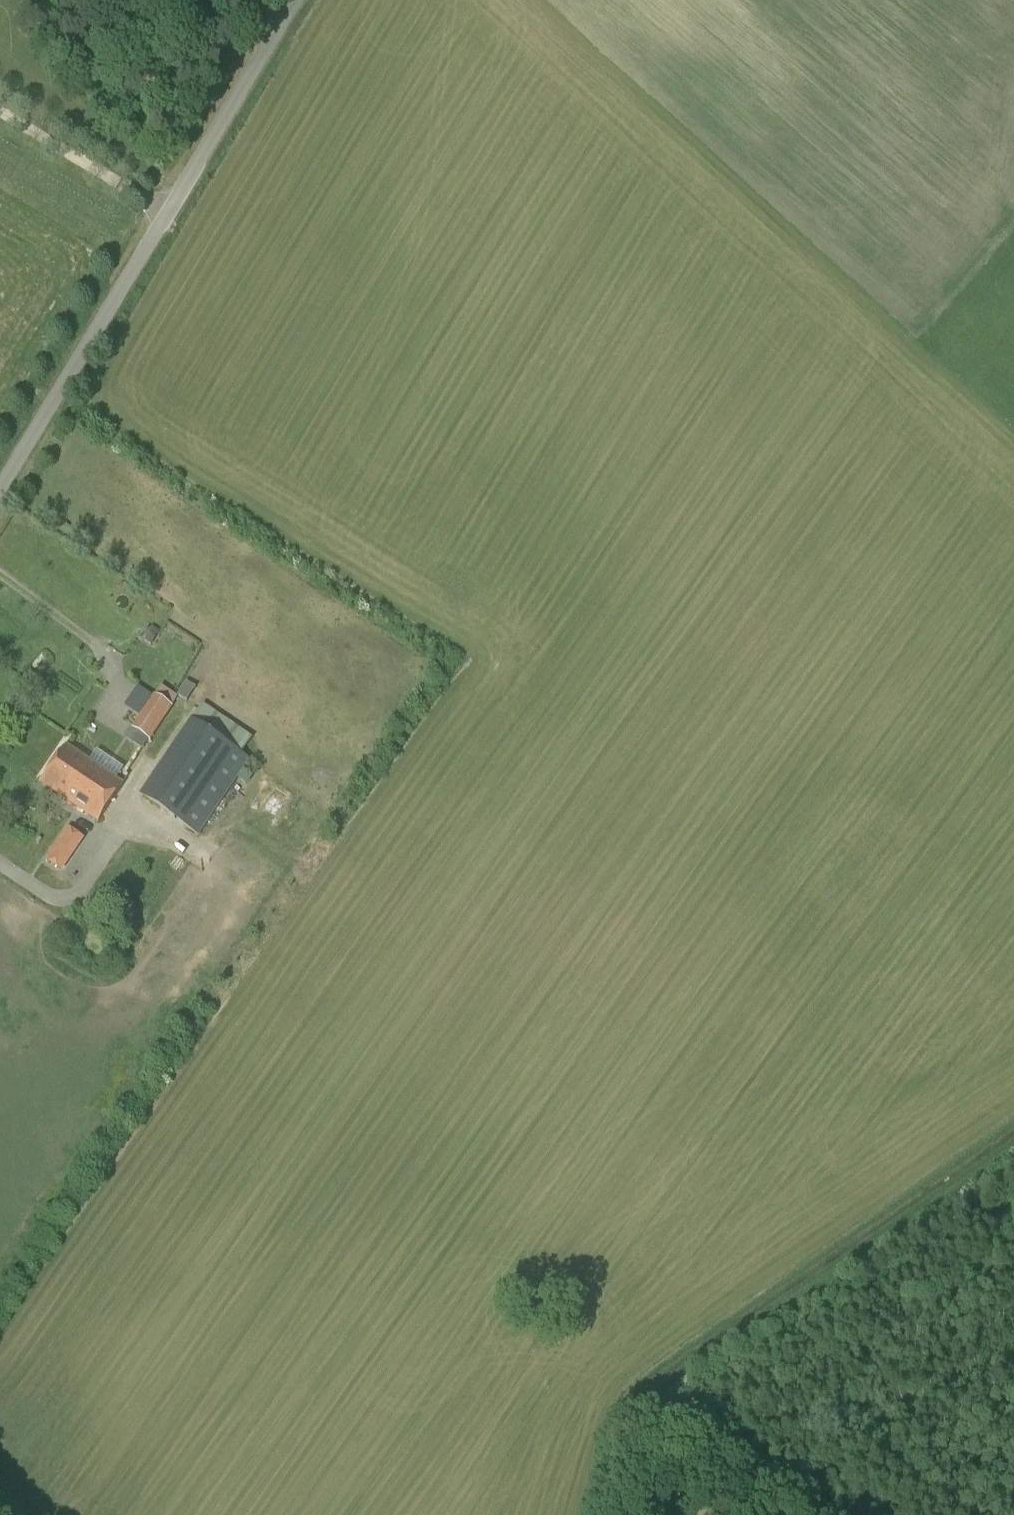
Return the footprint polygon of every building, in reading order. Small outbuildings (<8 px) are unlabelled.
[(157,692),(173,703),(178,696),(162,685),(157,692)] [(150,741),(173,707),(154,694),(131,728),(150,741)] [(202,703),(191,719),(192,720),(209,731),(242,754),(253,738),(202,703)] [(199,837),(251,760),(242,754),(209,731),(157,808),(199,837)] [(67,745),(40,784),(97,823),(124,784),(67,745)] [(62,871),(73,855),(56,843),(45,860),(62,871)]
